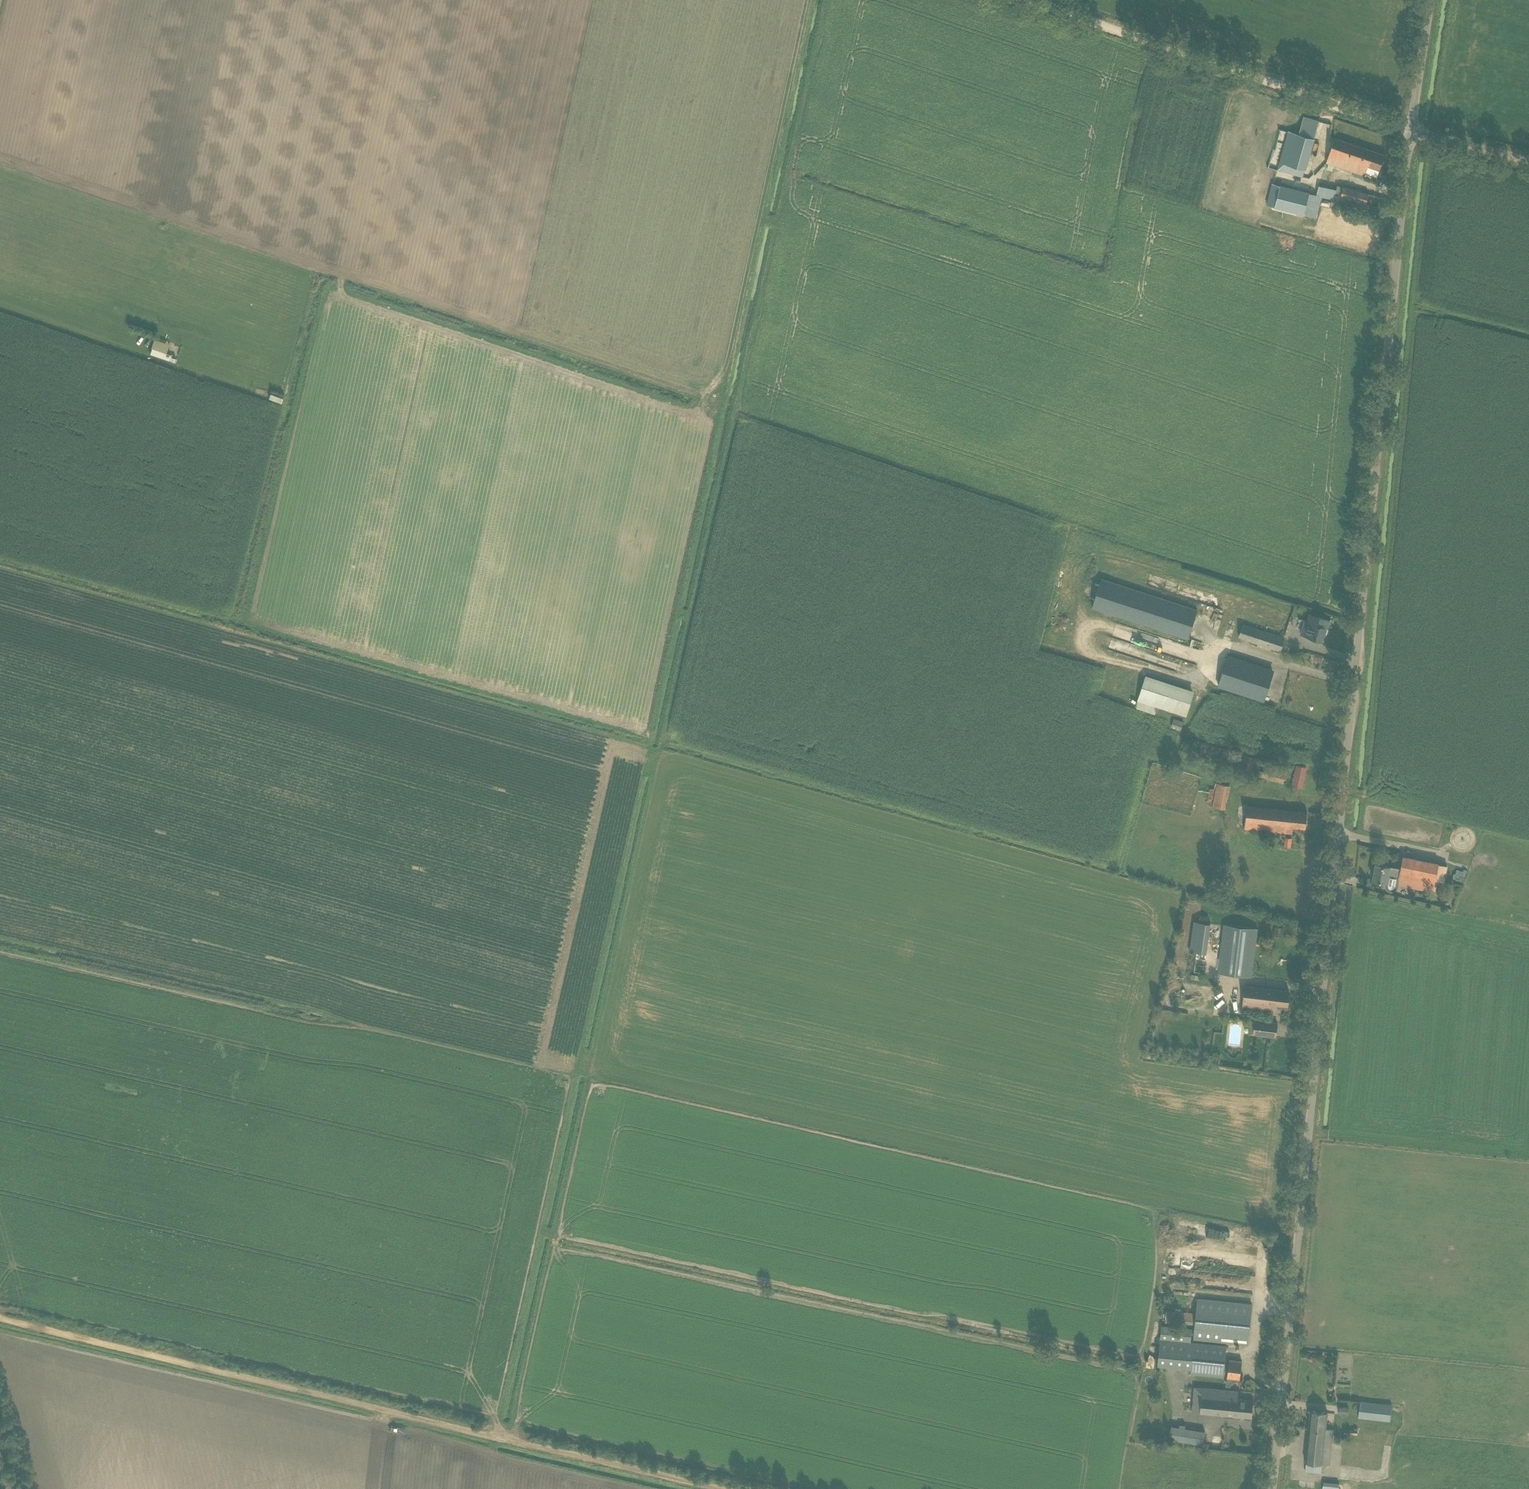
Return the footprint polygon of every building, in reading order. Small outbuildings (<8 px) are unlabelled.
[(1303,177),(1311,147),(1314,138),(1289,130),(1277,169),(1303,177)] [(1385,154),(1334,138),(1326,162),(1365,175),(1368,166),(1379,170),(1385,154)] [(1319,185),(1318,195),(1272,183),(1267,204),(1317,218),(1321,197),(1334,200),(1336,189),(1319,185)] [(1345,201),(1346,197),(1366,203),(1369,194),(1344,187),(1342,193),(1339,193),(1337,199),(1345,201)] [(177,355),(165,351),(168,343),(153,338),(148,353),(175,361),(177,355)] [(1198,609),(1102,578),(1092,608),(1188,639),(1198,609)] [(1328,624),(1329,620),(1309,614),(1307,620),(1305,620),(1301,633),(1304,635),(1304,636),(1306,638),(1311,638),(1311,637),(1321,640),(1326,625),(1328,624)] [(1238,637),(1281,651),(1286,636),(1243,623),(1238,637)] [(1264,701),(1275,670),(1228,655),(1218,686),(1264,701)] [(1186,716),(1194,690),(1147,674),(1138,700),(1186,716)] [(1174,718),(1171,727),(1181,730),(1184,722),(1174,718)] [(1293,785),(1301,787),(1306,766),(1298,764),(1293,785)] [(1230,785),(1218,783),(1213,806),(1226,809),(1230,785)] [(1293,827),(1296,827),(1306,828),(1307,812),(1248,806),(1246,827),(1293,832),(1293,827)] [(1292,838),(1285,837),(1284,846),(1292,847),(1292,838)] [(1373,879),(1383,881),(1386,882),(1385,886),(1385,888),(1386,890),(1388,892),(1390,893),(1393,893),(1395,892),(1396,891),(1397,889),(1398,888),(1398,884),(1434,891),(1436,879),(1444,881),(1447,865),(1439,864),(1404,856),(1401,869),(1376,863),(1373,879)] [(1206,953),(1210,924),(1194,922),(1189,951),(1206,953)] [(1257,930),(1224,926),(1219,973),(1251,977),(1257,930)] [(1245,1007),(1263,1010),(1273,1011),(1274,1004),(1287,1006),(1289,991),(1279,990),(1248,986),(1245,1007)] [(1257,1035),(1275,1037),(1277,1023),(1259,1021),(1250,1020),(1248,1034),(1257,1035)] [(1252,1304),(1198,1298),(1195,1325),(1194,1339),(1248,1344),(1252,1304)] [(1165,1322),(1193,1324),(1194,1312),(1166,1310),(1165,1322)] [(1223,1376),(1227,1345),(1191,1341),(1192,1328),(1162,1325),(1158,1365),(1192,1369),(1191,1374),(1223,1376)] [(1242,1361),(1229,1359),(1227,1377),(1240,1379),(1242,1361)] [(1195,1385),(1193,1410),(1242,1416),(1252,1417),(1253,1400),(1238,1398),(1239,1391),(1229,1390),(1195,1385)] [(1359,1401),(1358,1418),(1390,1420),(1391,1403),(1359,1401)] [(1327,1428),(1329,1412),(1310,1410),(1305,1462),(1306,1462),(1305,1471),(1321,1472),(1322,1464),(1331,1464),(1335,1429),(1327,1428)] [(1203,1443),(1205,1432),(1186,1429),(1186,1425),(1180,1424),(1179,1428),(1171,1427),(1170,1438),(1203,1443)]
